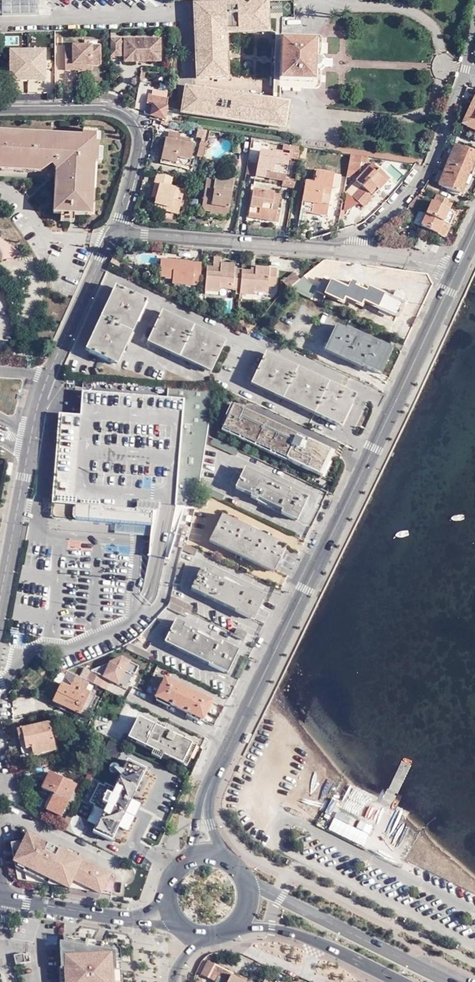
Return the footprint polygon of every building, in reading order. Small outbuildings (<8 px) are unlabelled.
[(2,13),(39,11),(38,0),(1,0),(2,13)] [(192,2),(195,77),(226,75),(224,31),(267,29),(267,17),(269,17),(274,17),(271,97),(184,85),(180,110),(283,126),(287,100),(278,99),(279,85),(314,86),(315,86),(317,85),(317,84),(318,83),(319,82),(320,51),(320,37),(320,36),(319,34),(318,34),(317,33),(280,31),(281,17),(293,16),(292,0),(234,0),(192,2)] [(159,38),(121,39),(122,62),(159,62),(159,38)] [(119,39),(108,39),(108,57),(120,57),(119,39)] [(70,51),(63,51),(63,71),(70,71),(70,66),(89,65),(99,65),(99,46),(70,46),(70,51)] [(166,105),(167,98),(146,95),(145,102),(151,103),(166,105)] [(463,124),(474,130),(474,99),(463,124)] [(164,119),(166,107),(166,105),(151,103),(145,102),(143,113),(145,113),(146,113),(149,115),(164,119)] [(41,176),(37,179),(53,180),(50,211),(89,214),(92,164),(98,164),(99,150),(96,150),(97,136),(81,134),(81,136),(0,131),(0,173),(41,176)] [(173,156),(187,159),(190,143),(161,137),(157,158),(172,161),(173,156)] [(294,164),(296,148),(287,146),(285,155),(284,155),(283,162),(294,164)] [(447,164),(469,173),(474,159),(474,153),(455,146),(447,164)] [(284,155),(254,152),(253,165),(251,177),(260,178),(279,181),(280,181),(281,174),(283,162),(284,155)] [(349,153),(346,169),(358,172),(359,162),(360,155),(349,153)] [(185,168),(187,159),(173,156),(172,161),(157,158),(156,162),(185,168)] [(242,175),(251,177),(253,165),(244,163),(242,175)] [(469,173),(447,164),(438,185),(460,193),(469,173)] [(374,187),(376,189),(388,178),(378,168),(375,172),(368,166),(355,179),(361,185),(350,196),(360,206),(371,195),(368,192),(374,187)] [(302,179),(302,183),(329,185),(330,172),(313,171),(312,180),(302,179)] [(152,207),(160,209),(161,206),(178,210),(182,190),(167,186),(169,176),(158,174),(157,174),(153,173),(150,192),(154,193),(153,198),(152,207)] [(207,216),(226,219),(233,177),(214,174),(213,180),(205,179),(199,211),(208,212),(207,216)] [(292,183),(280,181),(279,181),(278,188),(291,189),(292,183)] [(329,185),(302,183),(299,211),(310,213),(311,204),(326,206),(329,185)] [(273,194),(250,191),(247,219),(276,222),(277,212),(272,211),(273,194)] [(448,210),(451,202),(435,195),(432,204),(430,203),(425,215),(449,225),(454,213),(448,210)] [(420,202),(416,197),(407,207),(413,210),(420,202)] [(326,214),(326,206),(311,204),(310,213),(326,214)] [(444,238),(449,225),(425,215),(419,212),(414,224),(420,227),(420,228),(423,229),(422,231),(427,233),(428,231),(444,238)] [(418,235),(413,247),(421,251),(426,239),(418,235)] [(178,267),(178,262),(164,262),(164,280),(170,280),(170,284),(190,286),(190,282),(199,283),(199,264),(191,264),(191,267),(183,267),(178,267)] [(218,266),(218,268),(218,270),(213,270),(204,269),(203,292),(217,293),(218,289),(239,290),(240,271),(232,271),(232,267),(218,266)] [(253,268),(254,269),(253,272),(249,272),(240,271),(239,290),(239,295),(252,295),(253,291),(267,292),(267,288),(274,288),(275,269),(253,268)] [(284,282),(289,289),(300,280),(294,273),(284,282)] [(331,283),(325,295),(342,303),(344,299),(361,306),(363,302),(396,317),(402,304),(368,289),(366,293),(346,283),(343,288),(331,283)] [(144,299),(115,286),(87,350),(115,363),(144,299)] [(225,340),(161,310),(148,339),(212,368),(225,340)] [(254,326),(244,324),(248,333),(251,329),(254,326)] [(337,326),(327,345),(333,348),(332,351),(361,365),(376,372),(388,347),(379,343),(377,346),(345,330),(337,326)] [(347,327),(345,330),(377,346),(379,343),(379,342),(347,327)] [(331,354),(332,351),(333,348),(327,345),(325,345),(323,350),(331,354)] [(393,349),(388,347),(376,372),(376,373),(381,375),(393,349)] [(360,368),(361,365),(332,351),(331,354),(360,368)] [(352,394),(265,352),(251,380),(314,410),(313,414),(337,426),(352,394)] [(181,507),(189,508),(193,509),(195,490),(199,468),(210,389),(165,385),(164,398),(79,391),(71,505),(70,520),(83,521),(116,523),(149,526),(147,556),(166,559),(181,507)] [(268,449),(272,451),(282,455),(293,433),(270,422),(258,448),(267,452),(268,449)] [(233,454),(235,449),(210,438),(208,442),(233,454)] [(243,468),(242,471),(286,491),(287,488),(243,468)] [(286,491),(242,471),(234,488),(242,492),(243,490),(281,508),(279,513),(292,519),(303,496),(287,488),(286,491)] [(200,485),(198,491),(218,500),(221,495),(200,485)] [(306,497),(303,496),(292,519),(295,520),(306,497)] [(230,505),(226,512),(260,528),(263,521),(230,505)] [(284,545),(219,515),(208,539),(272,570),(284,545)] [(192,555),(195,550),(181,544),(180,550),(192,555)] [(183,565),(177,563),(172,585),(178,587),(183,565)] [(200,568),(193,584),(237,604),(236,607),(252,615),(261,596),(248,590),(246,595),(207,577),(209,572),(200,568)] [(183,612),(189,615),(192,609),(169,599),(168,605),(183,612)] [(181,616),(183,612),(168,605),(166,610),(181,616)] [(161,624),(157,621),(149,631),(142,638),(147,641),(161,624)] [(183,631),(175,627),(167,644),(210,664),(209,667),(223,674),(233,654),(219,648),(217,653),(181,636),(183,631)] [(14,633),(12,642),(25,645),(27,636),(14,633)] [(241,644),(242,640),(233,635),(231,639),(241,644)] [(149,656),(129,646),(121,649),(147,661),(149,656)] [(126,671),(134,674),(138,665),(130,661),(126,671)] [(95,671),(89,683),(109,692),(115,680),(108,676),(111,670),(99,664),(96,672),(95,671)] [(212,703),(158,677),(153,689),(158,692),(154,699),(202,722),(212,703)] [(70,690),(63,686),(53,705),(80,718),(91,696),(72,687),(70,690)] [(138,720),(130,737),(155,749),(154,751),(163,756),(183,766),(193,746),(175,737),(164,732),(155,728),(138,720)] [(49,725),(18,734),(20,745),(24,744),(27,754),(33,752),(35,761),(57,755),(49,725)] [(177,734),(175,737),(193,746),(183,766),(187,768),(199,744),(177,734)] [(128,742),(153,753),(154,751),(155,749),(130,737),(128,742)] [(115,763),(123,748),(109,741),(101,757),(115,763)] [(161,761),(163,756),(154,751),(153,753),(152,756),(161,761)] [(129,799),(143,770),(127,762),(114,789),(105,785),(104,787),(99,785),(90,804),(95,807),(94,808),(102,813),(92,834),(109,842),(122,813),(124,814),(131,800),(129,799)] [(145,771),(143,770),(129,799),(131,800),(145,771)] [(75,787),(49,774),(41,790),(53,796),(47,809),(62,815),(75,787)] [(378,798),(350,784),(342,802),(331,800),(319,824),(328,831),(404,864),(420,829),(397,811),(392,801),(378,798)] [(111,843),(124,814),(122,813),(109,842),(111,843)] [(65,831),(79,837),(86,821),(72,815),(65,831)] [(105,873),(23,834),(19,839),(6,842),(13,878),(43,883),(46,878),(64,886),(96,891),(105,873)] [(110,875),(105,873),(96,891),(107,893),(110,875)] [(114,981),(119,981),(117,948),(111,942),(59,934),(60,941),(111,949),(114,981)] [(111,949),(56,940),(58,966),(61,966),(63,981),(114,981),(111,949)] [(24,952),(14,954),(16,963),(26,962),(24,952)] [(229,981),(232,975),(208,963),(201,976),(200,977),(211,981),(217,981),(219,979),(224,981),(232,981),(229,981)]
